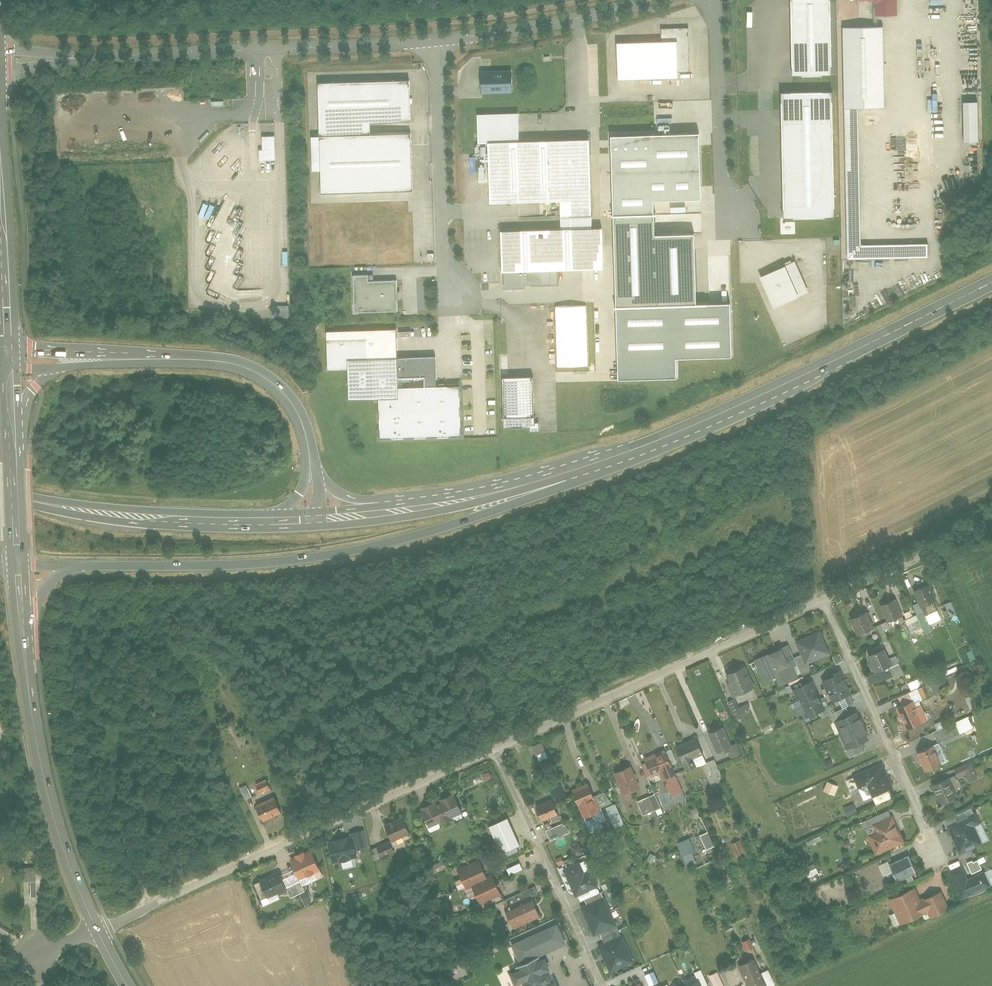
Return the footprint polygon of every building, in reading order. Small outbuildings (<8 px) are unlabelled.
[(792,75),(833,74),(831,0),(791,0),(792,75)] [(861,2),(877,1),(878,16),(899,15),(899,0),(861,0),(861,2)] [(884,26),(844,27),(848,258),(929,257),(929,244),(861,245),(859,108),(885,108),(884,26)] [(617,46),(618,82),(678,80),(678,74),(690,73),(689,29),(661,30),(661,45),(617,46)] [(512,90),(512,72),(480,73),(481,91),(512,90)] [(408,83),(320,85),(321,138),(370,137),(369,124),(409,123),(408,83)] [(832,91),(782,92),(785,215),(835,214),(832,91)] [(977,142),(976,101),(962,101),(962,142),(977,142)] [(477,142),(488,141),(491,203),(559,201),(560,228),(500,230),(502,272),(504,272),(557,270),(604,269),(602,227),(592,228),(589,138),(520,140),(519,114),(476,115),(477,142)] [(699,133),(611,136),(619,378),(677,376),(676,358),(732,356),(730,302),(696,303),(694,233),(655,235),(654,199),(701,198),(699,133)] [(260,161),(275,160),(275,135),(262,136),(263,149),(259,149),(260,161)] [(370,137),(321,138),(322,195),(414,193),(413,136),(370,137)] [(781,273),(761,281),(773,312),(800,302),(797,296),(807,292),(795,263),(780,269),(781,273)] [(557,270),(504,272),(505,288),(524,288),(524,285),(558,284),(557,270)] [(366,275),(352,275),(352,311),(395,310),(395,280),(366,281),(366,275)] [(272,305),(272,317),(288,317),(288,305),(272,305)] [(558,367),(588,366),(586,306),(556,307),(558,367)] [(396,329),(328,331),(329,369),(349,368),(350,399),(380,398),(381,438),(461,436),(460,386),(436,386),(435,356),(397,357),(396,329)] [(530,377),(501,378),(502,428),(531,427),(531,433),(537,433),(537,423),(533,423),(533,419),(531,419),(530,377)] [(939,602),(929,583),(916,590),(926,609),(939,602)] [(878,601),(890,624),(904,618),(893,594),(878,601)] [(901,621),(907,634),(934,622),(927,609),(901,621)] [(850,618),(857,635),(874,627),(866,611),(850,618)] [(888,639),(884,629),(890,627),(887,621),(874,626),(881,642),(888,639)] [(788,644),(753,660),(763,682),(774,678),(777,685),(810,670),(807,664),(830,654),(820,631),(794,642),(800,656),(794,659),(788,644)] [(867,656),(876,674),(892,666),(883,648),(867,656)] [(850,686),(841,664),(821,673),(830,694),(832,693),(836,702),(851,695),(847,687),(850,686)] [(733,695),(749,688),(740,667),(724,674),(733,695)] [(934,697),(924,678),(923,677),(905,686),(911,699),(899,705),(912,731),(926,724),(917,706),(934,697)] [(825,709),(812,681),(794,689),(807,717),(825,709)] [(790,685),(780,688),(782,694),(792,691),(790,685)] [(750,709),(747,703),(738,706),(735,698),(728,701),(733,716),(750,709)] [(859,717),(856,711),(849,714),(846,707),(830,714),(845,748),(843,749),(847,757),(865,750),(861,741),(868,737),(865,730),(868,729),(862,716),(859,717)] [(931,729),(938,744),(961,733),(954,719),(931,729)] [(731,745),(723,726),(707,733),(716,753),(727,749),(731,757),(741,753),(736,743),(731,745)] [(696,737),(676,745),(684,763),(693,759),(696,766),(702,764),(710,784),(724,777),(716,757),(707,761),(696,737)] [(541,741),(531,746),(539,761),(549,756),(541,741)] [(916,753),(925,772),(942,764),(933,745),(916,753)] [(682,790),(664,749),(655,753),(644,758),(651,775),(660,771),(670,795),(682,790)] [(891,781),(880,757),(845,773),(848,780),(854,777),(862,794),(870,791),(873,798),(890,790),(887,783),(891,781)] [(971,761),(953,768),(957,778),(965,775),(968,782),(978,778),(971,761)] [(624,796),(639,789),(629,765),(613,772),(624,796)] [(255,783),(262,797),(275,790),(267,776),(255,783)] [(937,786),(947,807),(961,801),(950,780),(937,786)] [(834,795),(838,785),(827,781),(823,791),(834,795)] [(552,785),(555,799),(565,797),(561,782),(552,785)] [(246,784),(239,787),(244,799),(251,796),(246,784)] [(575,793),(588,815),(602,807),(590,785),(575,793)] [(454,793),(420,808),(429,827),(463,812),(454,793)] [(655,794),(638,801),(643,815),(661,807),(655,794)] [(548,823),(563,815),(553,798),(539,807),(548,823)] [(259,810),(267,824),(285,814),(277,800),(259,810)] [(606,805),(612,827),(623,824),(617,802),(606,805)] [(854,804),(843,807),(845,816),(856,813),(854,804)] [(696,807),(691,809),(694,818),(699,816),(696,807)] [(976,812),(947,826),(961,855),(990,841),(976,812)] [(389,835),(371,842),(378,857),(399,851),(395,838),(414,833),(409,817),(385,824),(389,835)] [(508,817),(490,825),(503,852),(520,844),(508,817)] [(870,842),(878,858),(907,844),(894,818),(877,827),(882,836),(870,842)] [(570,836),(563,822),(548,830),(555,843),(570,836)] [(349,836),(328,841),(333,863),(358,857),(357,850),(368,847),(364,829),(348,833),(349,836)] [(699,835),(706,849),(715,845),(708,831),(699,835)] [(692,851),(694,850),(689,837),(677,842),(685,863),(695,860),(692,851)] [(740,839),(730,842),(735,855),(745,852),(740,839)] [(313,855),(293,865),(302,880),(321,870),(313,855)] [(907,855),(891,865),(901,881),(916,871),(907,855)] [(576,897),(599,886),(591,869),(585,872),(580,860),(563,868),(576,897)] [(430,864),(431,872),(444,870),(443,862),(430,864)] [(508,867),(511,873),(522,868),(519,862),(508,867)] [(478,864),(460,873),(467,888),(473,885),(482,903),(500,894),(492,879),(487,881),(478,864)] [(814,864),(804,867),(807,877),(818,873),(814,864)] [(961,865),(947,871),(961,900),(991,886),(984,871),(967,878),(961,865)] [(25,902),(35,902),(34,872),(24,873),(25,902)] [(281,878),(262,886),(268,898),(287,890),(281,878)] [(833,890),(842,892),(844,883),(836,881),(833,890)] [(300,882),(287,887),(292,897),(304,891),(300,882)] [(308,890),(300,894),(304,904),(312,901),(308,890)] [(909,890),(892,899),(908,927),(946,906),(940,895),(918,906),(909,890)] [(581,907),(594,935),(618,925),(605,896),(581,907)] [(514,927),(540,915),(532,899),(506,910),(514,927)] [(557,923),(512,944),(521,964),(509,969),(516,985),(559,985),(543,954),(566,943),(557,923)] [(598,945),(610,972),(634,961),(622,934),(598,945)] [(749,938),(741,941),(745,951),(753,947),(749,938)] [(755,954),(738,963),(750,985),(772,985),(755,954)] [(717,971),(708,975),(714,985),(724,985),(717,971)]
